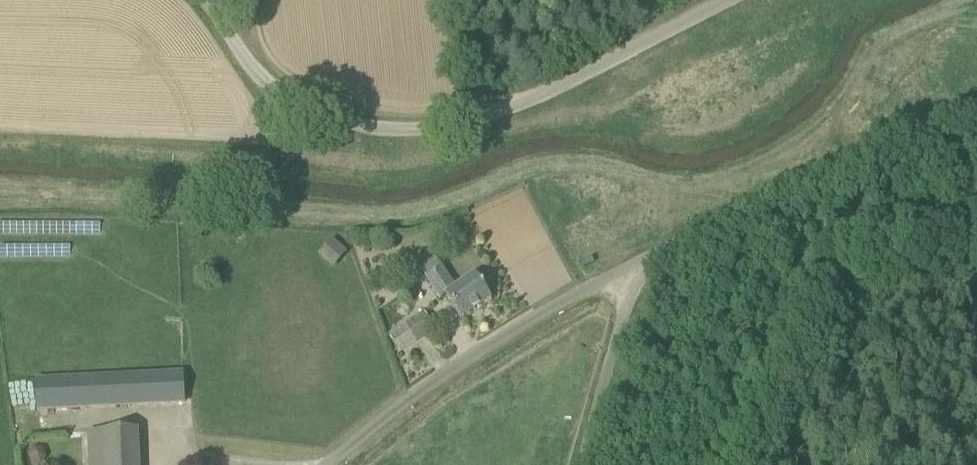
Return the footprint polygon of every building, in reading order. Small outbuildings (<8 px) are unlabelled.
[(462,319),(492,299),(475,274),(456,287),(436,258),(420,268),(441,299),(446,295),(462,319)] [(401,352),(436,329),(424,312),(389,334),(401,352)] [(125,377),(117,377),(118,405),(126,405),(147,404),(185,403),(184,375),(146,376),(125,377)] [(92,464),(141,464),(139,429),(90,432),(92,464)]
